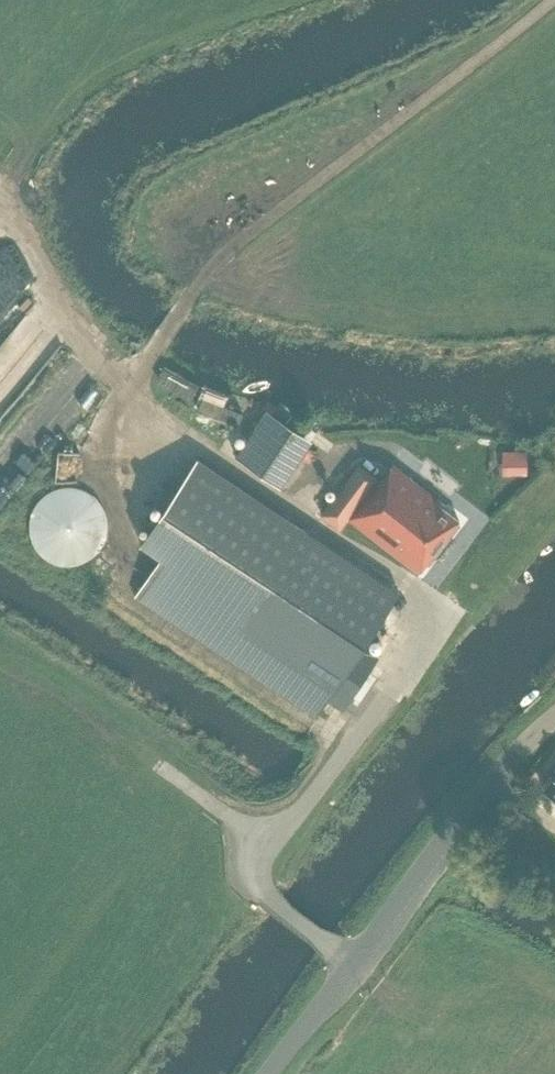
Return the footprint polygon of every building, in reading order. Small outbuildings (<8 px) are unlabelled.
[(154,380),(192,397),(199,381),(161,364),(154,380)] [(281,486),(312,441),(267,411),(236,456),(281,486)] [(500,449),(501,473),(527,472),(526,448),(500,449)] [(399,591),(308,530),(198,457),(140,545),(159,558),(136,593),(318,714),(336,686),(353,662),(355,657),(264,597),(271,586),(363,646),(399,591)] [(441,502),(392,464),(380,480),(378,479),(356,508),(336,494),(319,516),(338,531),(348,518),(419,572),(459,519),(439,504),(441,502)] [(68,564),(72,564),(78,563),(82,562),(84,561),(86,560),(89,559),(91,558),(92,557),(95,554),(98,551),(100,550),(102,546),(104,543),(105,541),(106,537),(107,533),(108,531),(108,527),(108,525),(108,523),(108,521),(108,517),(107,515),(106,513),(105,509),(104,508),(102,504),(100,501),(97,498),(96,496),(93,494),(91,493),(87,490),(84,489),(78,487),(74,486),(70,486),(68,486),(64,486),(59,487),(55,488),(53,489),(50,491),(48,492),(45,494),(42,497),(39,500),(38,502),(35,505),(33,509),(33,511),(31,514),(31,516),(30,520),(30,522),(30,524),(30,528),(30,530),(31,534),(31,536),(32,538),(34,542),(36,546),(38,549),(39,551),(42,554),(45,556),(50,560),(54,561),(58,563),(60,563),(64,564),(66,564),(68,564)] [(353,662),(336,686),(360,702),(376,678),(353,662)] [(544,789),(554,797),(554,775),(544,789)]
